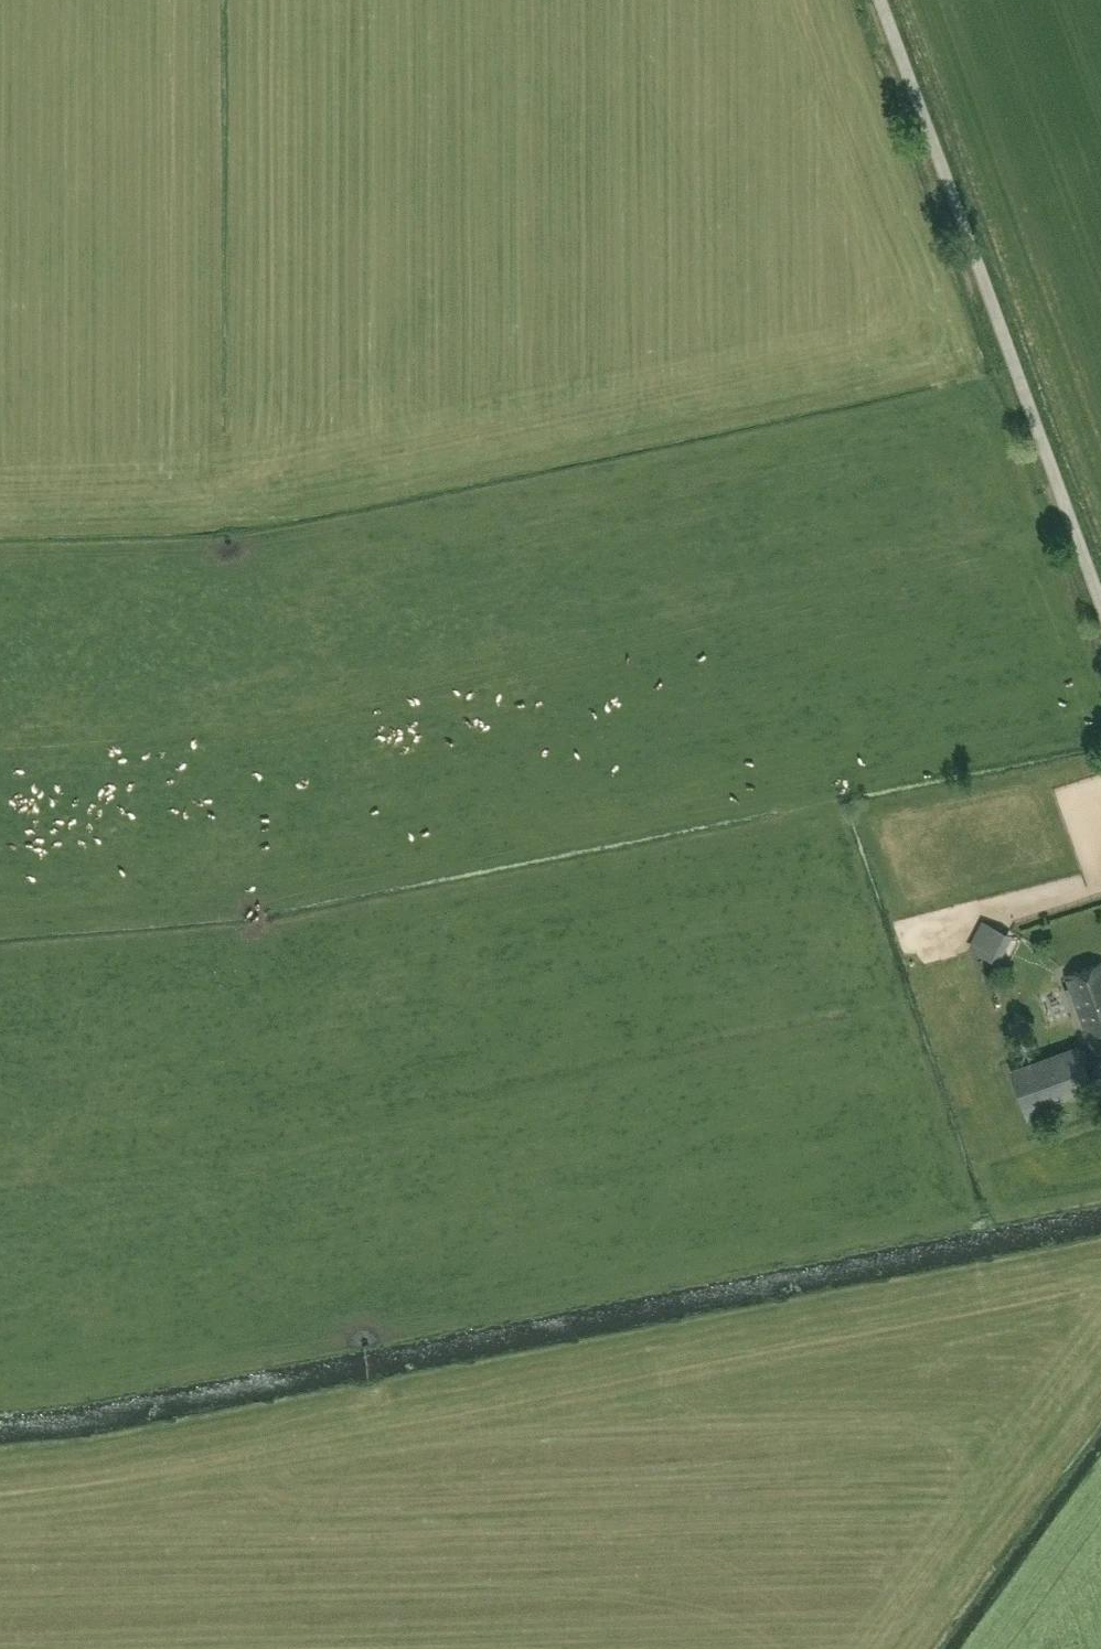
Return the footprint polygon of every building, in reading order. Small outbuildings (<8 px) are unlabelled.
[(1067,975),(1095,1051),(1100,1049),(1100,962),(1067,975)] [(1091,1085),(1081,1057),(1051,1068),(1047,1058),(1012,1071),(1025,1108),(1091,1085)]
